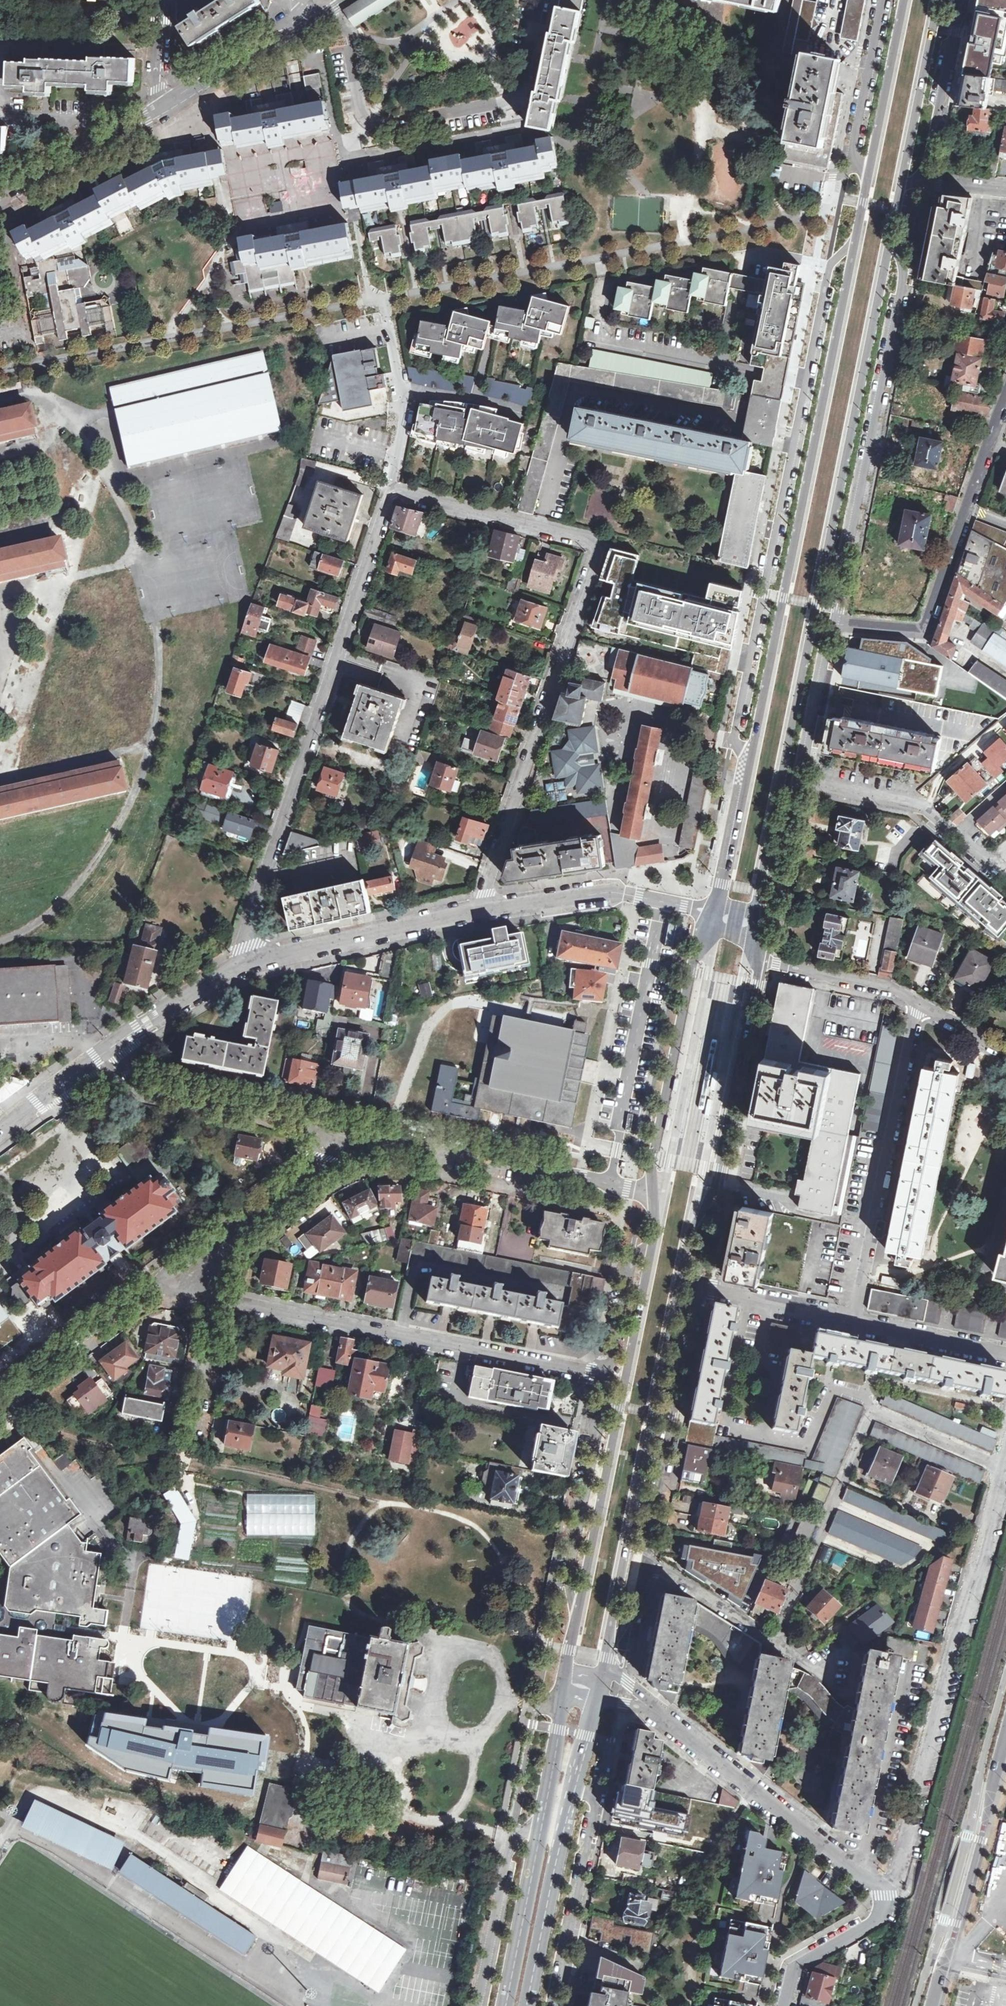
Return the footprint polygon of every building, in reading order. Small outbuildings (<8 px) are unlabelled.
[(260,2),(259,0),(221,0),(201,13),(200,10),(193,14),(193,15),(191,16),(192,19),(181,26),(194,46),(260,2)] [(552,130),(558,101),(561,101),(573,42),(575,43),(582,11),(578,10),(580,0),(560,0),(553,33),(545,31),(544,39),(551,41),(541,92),(531,90),(530,98),(535,99),(530,125),(552,130)] [(779,12),(781,0),(720,0),(779,12)] [(783,52),(792,54),(795,39),(803,0),(794,0),(783,52)] [(809,41),(811,30),(819,25),(814,17),(817,2),(809,0),(803,0),(795,39),(809,41)] [(841,37),(858,41),(867,0),(849,0),(841,37)] [(976,20),(1003,25),(1005,26),(1005,0),(980,0),(976,20)] [(1003,25),(976,20),(975,24),(968,59),(965,74),(993,78),(1003,25)] [(842,62),(805,55),(801,74),(795,106),(784,159),(828,168),(830,157),(833,144),(843,94),(836,92),(838,82),(840,74),(842,62)] [(92,85),(92,90),(101,90),(100,93),(109,94),(113,94),(113,91),(114,80),(134,81),(135,58),(107,57),(107,58),(93,57),(93,61),(45,58),(45,59),(31,58),(31,62),(11,61),(10,85),(30,86),(30,92),(47,93),(51,93),(52,83),(92,85)] [(262,62),(260,58),(251,64),(253,67),(262,62)] [(320,73),(304,76),(307,90),(322,87),(320,73)] [(977,108),(987,109),(988,93),(992,94),(993,91),(1005,92),(1005,79),(993,78),(965,74),(962,86),(958,106),(977,108)] [(294,107),(292,92),(276,95),(278,102),(263,105),(262,98),(246,101),(249,116),(257,114),(257,118),(250,119),(234,122),(233,116),(218,119),(223,146),(238,143),(239,147),(331,130),(326,105),(295,111),(288,112),(287,108),(294,107)] [(325,100),(294,107),(287,108),(288,112),(295,111),(326,105),(325,100)] [(977,108),(976,116),(972,116),(970,130),(984,131),(991,133),(994,109),(987,109),(977,108)] [(249,116),(241,117),(232,112),(217,115),(218,119),(233,116),(234,122),(250,119),(257,118),(257,114),(249,116)] [(341,183),(345,206),(345,208),(352,206),(361,205),(361,207),(362,213),(371,211),(371,209),(383,207),(383,208),(392,206),(393,206),(394,211),(408,209),(407,203),(416,202),(416,201),(430,198),(430,200),(439,198),(438,192),(447,190),(446,189),(459,186),(459,188),(468,186),(469,193),(478,191),(478,189),(490,186),(491,188),(500,187),(501,191),(516,188),(515,184),(524,182),(523,180),(536,178),(537,180),(545,178),(544,172),(553,170),(553,168),(559,167),(554,141),(539,144),(539,145),(540,149),(518,154),(518,149),(524,148),(521,134),(506,137),(507,143),(492,146),(491,139),(476,143),(479,161),(464,164),(463,159),(432,165),(433,170),(418,173),(414,155),(414,154),(399,157),(398,157),(399,163),(385,166),(384,160),(369,163),(368,163),(371,177),(377,176),(378,180),(357,185),(357,184),(356,180),(347,182),(341,183)] [(28,225),(28,224),(27,224),(13,231),(28,259),(33,256),(34,258),(42,254),(45,258),(45,259),(54,255),(53,253),(64,247),(64,249),(72,245),(74,249),(89,241),(87,238),(114,223),(111,218),(139,204),(142,209),(170,195),(171,198),(178,195),(185,194),(184,190),(214,184),(213,179),(209,156),(194,159),(193,156),(193,154),(190,140),(175,143),(174,143),(175,144),(175,146),(176,150),(176,151),(169,152),(163,153),(152,160),(151,159),(148,153),(148,152),(144,155),(141,156),(134,160),(136,164),(139,169),(141,173),(143,177),(142,177),(129,184),(126,178),(98,193),(101,198),(87,205),(85,200),(78,188),(64,196),(68,202),(55,209),(51,202),(37,209),(42,219),(44,222),(30,229),(28,225)] [(213,179),(222,177),(222,173),(228,172),(223,150),(193,156),(194,159),(209,156),(213,179)] [(988,176),(995,177),(998,163),(1000,156),(1000,155),(993,154),(988,176)] [(85,200),(87,205),(101,198),(98,193),(126,178),(129,184),(142,177),(143,177),(141,173),(132,177),(123,173),(110,180),(95,188),(92,197),(85,200)] [(518,202),(520,211),(518,211),(520,222),(522,222),(524,232),(533,230),(533,228),(539,227),(535,207),(538,206),(539,210),(548,208),(547,205),(550,204),(554,225),(560,223),(561,225),(570,223),(564,193),(518,202)] [(945,207),(938,206),(934,222),(926,262),(923,279),(955,285),(956,285),(956,284),(957,276),(973,197),(952,195),(951,198),(947,198),(945,207)] [(270,203),(271,212),(283,211),(281,202),(270,203)] [(447,245),(453,243),(454,246),(472,242),(472,240),(478,239),(474,218),(477,218),(478,221),(487,219),(486,216),(489,215),(493,236),(500,235),(500,237),(509,235),(507,224),(510,224),(507,213),(505,214),(503,204),(411,222),(413,232),(411,232),(413,242),(415,242),(417,253),(426,251),(426,249),(432,248),(428,227),(431,227),(431,230),(432,230),(440,228),(441,228),(440,225),(443,224),(447,245)] [(348,222),(310,230),(308,220),(308,217),(300,218),(301,223),(278,227),(280,236),(272,237),(271,234),(256,237),(256,240),(243,242),(241,243),(242,247),(237,249),(239,260),(232,262),(234,276),(242,274),(242,278),(253,276),(256,291),(268,288),(288,284),(287,275),(295,273),(294,268),(301,266),(302,266),(309,264),(308,261),(315,259),(316,264),(339,259),(339,256),(354,254),(348,222)] [(28,225),(30,229),(44,222),(42,219),(28,225)] [(402,255),(400,245),(402,245),(400,234),(398,235),(396,224),(369,230),(371,241),(379,240),(380,240),(379,236),(382,235),(383,240),(383,243),(386,256),(393,255),(393,257),(402,255)] [(256,237),(255,234),(242,237),(243,242),(256,240),(256,237)] [(1001,250),(1000,256),(998,264),(997,267),(998,267),(1005,269),(1005,251),(1001,250)] [(998,264),(1000,256),(994,254),(991,263),(996,264),(998,264)] [(33,320),(36,341),(45,340),(44,335),(59,332),(60,337),(68,335),(68,331),(83,328),(83,332),(92,331),(91,327),(106,324),(107,328),(115,326),(111,305),(102,299),(83,303),(80,288),(86,288),(92,278),(89,265),(80,259),(76,259),(75,255),(56,259),(54,255),(45,259),(37,263),(39,267),(41,279),(34,280),(33,276),(25,277),(28,298),(44,295),(47,310),(39,312),(33,320)] [(730,287),(765,294),(751,364),(765,367),(781,371),(789,366),(796,330),(796,329),(804,294),(805,286),(797,284),(801,265),(786,262),(785,269),(778,267),(771,266),(768,280),(744,275),(733,273),(730,287)] [(730,287),(733,273),(704,267),(703,274),(696,273),(694,279),(667,274),(665,281),(658,280),(657,286),(629,281),(627,288),(620,287),(615,308),(637,312),(651,315),(654,301),(675,305),(689,308),(692,293),(712,298),(727,301),(730,287)] [(989,293),(996,294),(1004,296),(1005,286),(1005,277),(991,273),(988,273),(985,281),(991,282),(989,292),(989,293)] [(956,284),(963,286),(965,279),(965,277),(957,276),(956,284)] [(963,286),(982,290),(985,282),(965,279),(963,286)] [(956,284),(956,285),(952,304),(971,308),(973,297),(980,299),(981,296),(982,291),(982,290),(963,286),(956,284)] [(730,287),(727,301),(748,305),(737,361),(751,364),(765,294),(730,287)] [(981,296),(986,297),(995,299),(996,294),(989,293),(989,292),(982,291),(981,296)] [(1000,300),(995,299),(986,297),(984,307),(982,318),(1003,322),(1005,313),(998,311),(1000,300)] [(541,298),(541,301),(533,299),(530,313),(526,312),(526,310),(501,306),(497,328),(495,335),(511,338),(540,343),(542,329),(562,335),(570,306),(541,298)] [(960,318),(972,320),(974,314),(961,312),(960,318)] [(420,334),(417,350),(432,353),(462,358),(464,345),(484,350),(488,339),(490,327),(492,321),(463,313),(462,317),(455,315),(451,328),(447,327),(447,325),(422,321),(420,334)] [(587,316),(584,327),(593,329),(595,318),(587,316)] [(511,338),(495,335),(497,328),(490,327),(488,339),(510,343),(511,338)] [(420,334),(416,333),(411,352),(431,357),(432,353),(417,350),(420,334)] [(959,334),(956,350),(982,356),(985,339),(959,334)] [(330,356),(316,405),(342,400),(344,410),(374,405),(372,390),(388,386),(385,373),(379,374),(378,368),(380,367),(379,359),(376,347),(365,349),(363,350),(363,349),(330,356)] [(589,367),(610,371),(615,353),(593,349),(589,367)] [(110,387),(129,468),(130,467),(130,465),(278,431),(279,433),(281,432),(262,352),(261,352),(261,354),(113,388),(113,387),(110,387)] [(610,371),(710,387),(713,372),(615,353),(610,371)] [(995,396),(996,395),(998,389),(999,386),(982,383),(981,386),(976,385),(980,365),(981,359),(960,355),(952,388),(995,396)] [(980,365),(1000,369),(1001,363),(981,359),(980,365)] [(517,511),(532,515),(570,380),(725,405),(725,408),(734,409),(738,392),(710,387),(610,371),(589,367),(559,362),(532,457),(528,472),(517,511)] [(430,369),(430,371),(408,366),(412,382),(434,387),(434,385),(438,386),(437,387),(459,391),(460,389),(463,389),(463,391),(472,392),(476,377),(454,373),(454,375),(448,374),(448,372),(430,369)] [(764,374),(763,381),(785,386),(787,378),(788,372),(781,371),(765,367),(764,374)] [(505,399),(506,397),(509,398),(508,400),(529,406),(533,387),(528,386),(527,389),(520,387),(521,385),(495,380),(496,378),(488,377),(484,394),(505,399)] [(907,379),(898,377),(896,389),(905,391),(907,379)] [(755,379),(752,394),(782,400),(785,386),(763,381),(755,379)] [(994,398),(956,391),(953,409),(987,416),(994,398)] [(752,394),(743,439),(753,441),(753,442),(755,443),(761,444),(772,446),(779,413),(782,400),(752,394)] [(416,432),(439,436),(438,439),(459,443),(496,450),(496,447),(520,451),(526,418),(512,415),(512,414),(474,407),(473,409),(473,412),(467,411),(468,408),(437,403),(437,405),(422,402),(418,424),(416,432)] [(891,415),(900,417),(902,405),(893,403),(893,404),(891,415)] [(37,436),(30,406),(0,413),(0,444),(37,436)] [(737,471),(747,473),(747,472),(753,442),(753,441),(743,439),(580,406),(573,438),(590,441),(634,450),(677,458),(719,467),(737,471)] [(418,424),(415,424),(412,436),(458,448),(459,443),(438,439),(439,436),(416,432),(418,424)] [(982,430),(961,424),(959,431),(980,437),(982,430)] [(939,427),(938,434),(950,437),(951,430),(939,427)] [(916,465),(938,469),(943,442),(939,441),(922,438),(916,465)] [(528,472),(532,457),(521,454),(517,468),(528,472)] [(317,461),(303,458),(302,458),(300,474),(296,484),(305,487),(308,476),(312,476),(317,461)] [(719,561),(748,568),(767,475),(747,472),(747,473),(737,471),(719,561)] [(322,481),(307,527),(349,541),(364,495),(322,481)] [(960,497),(950,495),(945,510),(954,512),(960,497)] [(289,504),(276,537),(290,542),(297,519),(294,518),(297,507),(289,504)] [(423,513),(399,506),(393,526),(417,533),(423,513)] [(900,544),(925,549),(932,515),(907,510),(900,544)] [(433,518),(432,524),(445,527),(447,522),(433,518)] [(1005,547),(1005,532),(976,520),(972,530),(1005,547)] [(514,560),(520,536),(497,530),(491,554),(514,560)] [(972,530),(958,573),(1005,604),(1005,605),(1005,547),(972,530)] [(67,568),(60,539),(0,552),(0,583),(67,568)] [(316,550),(309,548),(307,555),(314,557),(316,551),(316,550)] [(400,573),(401,568),(414,572),(418,559),(386,548),(383,557),(392,560),(389,570),(400,573)] [(640,555),(612,548),(603,579),(616,584),(612,598),(603,597),(593,627),(729,661),(739,610),(737,609),(737,606),(740,606),(744,590),(714,582),(709,599),(634,580),(640,555)] [(316,551),(314,557),(310,566),(319,569),(320,567),(340,574),(344,561),(316,551)] [(549,555),(546,564),(537,562),(530,586),(549,592),(557,567),(562,568),(564,559),(549,555)] [(474,583),(476,577),(455,570),(453,577),(474,583)] [(1005,640),(1005,632),(968,606),(970,600),(962,598),(964,592),(998,614),(1005,604),(958,573),(948,601),(1005,640)] [(507,588),(515,590),(520,576),(511,574),(507,588)] [(253,602),(259,604),(264,590),(258,588),(253,602)] [(326,592),(314,588),(309,602),(283,594),(280,605),(306,614),(308,611),(318,614),(322,603),(336,607),(339,598),(325,593),(326,592)] [(524,600),(517,619),(541,627),(547,608),(524,600)] [(949,635),(955,619),(962,621),(963,620),(972,624),(970,628),(978,632),(973,642),(1005,664),(1005,640),(948,601),(938,631),(949,635)] [(266,606),(259,604),(253,602),(245,622),(259,626),(266,606)] [(363,615),(397,625),(399,617),(366,607),(363,615)] [(453,649),(467,654),(479,619),(464,614),(454,644),(453,649)] [(369,648),(394,657),(402,633),(376,625),(369,648)] [(935,638),(947,641),(949,635),(938,631),(937,634),(935,638)] [(849,647),(843,676),(936,695),(942,667),(930,664),(931,659),(908,642),(863,638),(862,650),(849,647)] [(932,646),(940,652),(952,660),(956,647),(946,644),(947,641),(935,638),(934,643),(932,646)] [(315,643),(312,653),(323,657),(326,647),(315,643)] [(309,663),(311,657),(272,644),(267,661),(305,674),(309,663)] [(620,649),(614,676),(617,677),(616,685),(686,702),(686,701),(703,704),(705,696),(708,691),(709,686),(708,681),(711,673),(694,670),(695,667),(620,649)] [(233,654),(230,662),(231,662),(237,664),(240,656),(233,654)] [(325,660),(312,655),(311,657),(309,663),(323,667),(325,661),(325,660)] [(977,661),(968,671),(1001,695),(1005,698),(1005,680),(977,661)] [(237,667),(229,690),(243,695),(247,682),(249,683),(253,673),(237,667)] [(501,700),(502,700),(521,707),(529,683),(532,676),(510,669),(501,700)] [(540,686),(542,680),(542,679),(541,679),(532,676),(529,683),(539,686),(540,686)] [(563,691),(554,718),(583,723),(588,698),(604,701),(607,682),(584,677),(583,684),(572,681),(571,693),(563,691)] [(346,736),(390,750),(407,698),(363,684),(346,736)] [(838,696),(837,703),(854,707),(855,700),(838,696)] [(303,711),(305,705),(292,700),(290,706),(303,711)] [(511,738),(521,707),(502,700),(492,731),(511,738)] [(303,711),(290,706),(288,713),(301,717),(303,711)] [(301,717),(288,713),(286,719),(299,723),(301,717)] [(299,724),(272,715),(268,726),(295,735),(299,724)] [(942,736),(843,716),(843,719),(834,717),(828,749),(934,771),(942,736)] [(616,869),(631,866),(638,837),(641,838),(646,818),(647,819),(650,802),(649,802),(656,764),(658,764),(661,748),(659,748),(663,729),(645,725),(641,749),(640,748),(638,756),(639,757),(630,802),(628,802),(627,810),(628,810),(624,835),(611,832),(616,869)] [(584,727),(595,735),(594,726),(584,727)] [(569,730),(571,739),(564,750),(553,751),(557,776),(566,775),(568,776),(566,779),(567,786),(573,785),(575,782),(577,783),(588,791),(603,788),(599,764),(591,765),(589,752),(597,751),(595,735),(584,727),(569,730)] [(462,748),(497,760),(504,738),(483,731),(482,732),(479,742),(465,737),(462,748)] [(280,750),(282,744),(253,734),(247,751),(249,752),(244,767),(261,772),(262,768),(273,771),(280,750)] [(982,764),(995,778),(1003,772),(1000,767),(1005,761),(1005,745),(1000,738),(983,753),(988,758),(982,764)] [(292,747),(282,744),(280,750),(290,753),(292,747)] [(421,749),(417,762),(424,764),(426,758),(440,763),(440,762),(449,765),(451,759),(421,749)] [(127,792),(120,762),(0,789),(0,820),(127,792)] [(440,763),(433,783),(453,790),(460,768),(449,765),(440,762),(440,763)] [(980,789),(987,783),(969,763),(948,781),(956,790),(959,788),(969,799),(980,789)] [(211,766),(203,790),(226,797),(234,773),(211,766)] [(319,789),(339,795),(346,775),(326,768),(319,789)] [(710,774),(694,771),(681,846),(695,849),(710,774)] [(577,783),(578,792),(588,791),(577,783)] [(179,801),(195,806),(197,800),(182,795),(179,801)] [(531,809),(528,819),(541,823),(608,813),(606,798),(531,809)] [(208,810),(210,804),(197,800),(195,806),(208,810)] [(268,832),(271,824),(257,820),(256,821),(229,812),(229,811),(210,804),(208,810),(205,817),(252,833),(254,827),(268,832)] [(978,820),(991,834),(996,829),(1001,826),(1003,827),(1005,824),(1005,809),(1001,804),(996,809),(988,816),(986,814),(978,820)] [(986,814),(988,816),(996,809),(994,806),(986,814)] [(956,825),(967,815),(959,809),(949,818),(956,825)] [(841,815),(838,828),(843,829),(840,843),(859,847),(865,820),(841,815)] [(466,818),(458,838),(482,846),(489,825),(466,818)] [(321,845),(322,840),(292,831),(284,854),(321,845)] [(359,834),(362,850),(380,846),(376,831),(359,834)] [(512,878),(606,864),(600,831),(516,847),(518,857),(512,858),(507,872),(512,878)] [(421,839),(413,865),(418,867),(420,877),(432,874),(435,874),(443,877),(447,867),(443,866),(444,862),(446,858),(434,853),(437,844),(421,839)] [(1005,941),(1005,901),(936,840),(926,852),(937,862),(927,873),(1005,941)] [(811,857),(813,848),(804,846),(802,855),(811,857)] [(817,858),(811,857),(802,855),(800,862),(800,863),(815,866),(817,858)] [(833,897),(855,901),(861,870),(838,867),(833,897)] [(420,877),(419,880),(432,884),(435,874),(432,874),(420,877)] [(397,887),(394,875),(370,880),(373,892),(397,887)] [(293,926),(371,908),(364,878),(286,896),(293,926)] [(842,959),(850,918),(828,913),(826,926),(828,926),(825,943),(822,943),(820,955),(842,959)] [(881,964),(884,964),(888,940),(899,942),(904,919),(891,916),(881,964)] [(146,924),(143,940),(149,942),(147,950),(134,947),(132,958),(125,956),(120,974),(128,975),(125,984),(146,989),(163,929),(146,924)] [(675,927),(667,925),(662,946),(670,948),(675,927)] [(920,926),(909,958),(933,966),(944,934),(920,926)] [(505,929),(493,931),(494,940),(506,937),(505,933),(505,929)] [(622,945),(562,932),(557,958),(595,966),(594,970),(592,970),(592,971),(571,969),(569,988),(574,988),(573,1000),(580,1000),(602,1002),(606,983),(608,984),(609,981),(614,982),(615,976),(615,975),(616,970),(617,970),(622,945)] [(529,962),(523,934),(516,935),(515,935),(517,942),(475,951),(474,944),(459,947),(463,968),(465,977),(473,976),(472,973),(486,971),(486,973),(494,972),(493,969),(507,966),(507,969),(515,967),(515,965),(529,962)] [(494,940),(474,944),(475,951),(517,942),(515,935),(510,937),(506,937),(494,940)] [(899,942),(888,940),(884,964),(883,968),(894,970),(899,942)] [(973,949),(957,978),(978,990),(994,961),(973,949)] [(67,965),(0,969),(0,1026),(71,1021),(67,965)] [(892,977),(894,970),(883,968),(880,967),(879,975),(892,978),(892,977)] [(341,1003),(365,1007),(370,978),(346,974),(341,1003)] [(775,979),(759,1054),(794,1061),(808,986),(775,979)] [(328,1002),(331,986),(308,982),(304,1007),(320,1010),(326,1011),(328,1002)] [(429,982),(417,985),(422,1000),(433,996),(429,982)] [(119,1004),(124,987),(115,984),(110,1001),(119,1004)] [(243,1047),(194,1037),(193,1039),(187,1038),(182,1061),(263,1077),(278,1003),(252,998),(243,1047)] [(335,1004),(328,1002),(326,1011),(320,1010),(317,1028),(330,1026),(331,1025),(333,1013),(335,1004)] [(895,1004),(888,1002),(884,1021),(891,1023),(895,1004)] [(333,1013),(331,1025),(346,1027),(348,1016),(333,1013)] [(441,1064),(431,1111),(478,1121),(481,1107),(571,1127),(576,1104),(560,1101),(575,1032),(573,1031),(527,1022),(493,1015),(477,1096),(467,1094),(465,1100),(454,1098),(460,1067),(441,1064)] [(573,1031),(575,1032),(585,1034),(587,1023),(575,1021),(573,1031)] [(899,1027),(884,1024),(863,1128),(878,1131),(899,1027)] [(341,1030),(335,1062),(362,1067),(369,1035),(341,1030)] [(560,1101),(576,1104),(582,1072),(590,1035),(585,1034),(575,1032),(560,1101)] [(282,1080),(314,1087),(318,1064),(309,1062),(310,1055),(298,1053),(297,1060),(287,1057),(282,1080)] [(794,1061),(759,1054),(749,1102),(746,1114),(750,1115),(766,1119),(809,1128),(814,1129),(827,1068),(794,1061)] [(942,1164),(960,1073),(956,1072),(945,1070),(945,1066),(952,1067),(953,1060),(931,1056),(929,1066),(925,1066),(906,1157),(942,1164)] [(586,1059),(584,1069),(597,1071),(599,1061),(586,1059)] [(945,1066),(945,1070),(956,1072),(958,1061),(953,1060),(952,1067),(945,1066)] [(966,1076),(972,1077),(974,1065),(968,1064),(966,1076)] [(856,1073),(827,1068),(814,1129),(809,1128),(800,1177),(793,1175),(790,1189),(799,1191),(796,1207),(830,1213),(856,1073)] [(117,1151),(140,1182),(163,1166),(140,1134),(117,1151)] [(241,1136),(237,1156),(257,1160),(261,1140),(241,1136)] [(923,1255),(942,1164),(906,1157),(888,1248),(894,1249),(892,1260),(913,1264),(914,1257),(907,1256),(908,1252),(915,1254),(923,1255)] [(21,1316),(34,1334),(44,1327),(50,1322),(40,1308),(55,1298),(57,1301),(106,1264),(106,1263),(123,1249),(124,1251),(176,1212),(173,1208),(182,1201),(162,1175),(153,1182),(151,1179),(104,1214),(107,1217),(80,1237),(77,1234),(32,1268),(35,1272),(21,1282),(37,1303),(21,1316)] [(379,1188),(384,1206),(390,1206),(391,1208),(396,1207),(396,1201),(399,1201),(400,1187),(379,1188)] [(416,1188),(411,1220),(435,1225),(439,1208),(427,1206),(430,1191),(416,1188)] [(343,1203),(350,1219),(378,1206),(371,1190),(343,1203)] [(466,1205),(462,1224),(465,1225),(459,1250),(483,1255),(488,1230),(484,1229),(488,1209),(466,1205)] [(772,1212),(744,1206),(736,1248),(732,1268),(760,1273),(772,1212)] [(315,1244),(321,1252),(344,1233),(332,1216),(308,1234),(306,1232),(298,1238),(307,1250),(315,1244)] [(549,1216),(544,1236),(552,1238),(550,1246),(589,1254),(592,1245),(597,1246),(602,1226),(549,1216)] [(387,1228),(391,1241),(398,1240),(394,1227),(387,1228)] [(362,1235),(371,1246),(377,1244),(391,1241),(387,1228),(362,1235)] [(438,1245),(441,1231),(432,1230),(430,1244),(438,1245)] [(409,1262),(411,1254),(414,1241),(404,1238),(400,1259),(409,1262)] [(601,1294),(604,1279),(497,1257),(483,1255),(459,1250),(438,1245),(430,1244),(414,1241),(411,1254),(490,1269),(573,1286),(569,1306),(544,1301),(546,1294),(539,1293),(538,1299),(501,1292),(502,1286),(496,1284),(495,1291),(458,1283),(459,1277),(453,1276),(451,1282),(431,1278),(427,1302),(446,1306),(451,1307),(489,1314),(495,1316),(532,1323),(538,1324),(558,1328),(557,1330),(582,1335),(590,1292),(601,1294)] [(1005,1243),(997,1275),(1005,1277),(1005,1243)] [(148,1262),(152,1270),(163,1264),(160,1257),(148,1262)] [(286,1291),(291,1265),(266,1260),(262,1282),(275,1285),(274,1289),(286,1291)] [(328,1295),(333,1267),(311,1263),(308,1278),(306,1291),(328,1295)] [(350,1299),(356,1271),(333,1267),(328,1295),(350,1299)] [(897,1279),(882,1276),(880,1284),(895,1287),(897,1279)] [(393,1308),(398,1282),(371,1277),(365,1303),(393,1308)] [(21,1306),(32,1298),(19,1280),(8,1287),(21,1306)] [(872,1288),(868,1309),(924,1321),(929,1299),(872,1288)] [(924,1321),(939,1324),(943,1302),(929,1299),(924,1321)] [(22,1334),(0,1305),(0,1349),(22,1334)] [(713,1305),(690,1421),(692,1422),(713,1425),(716,1409),(719,1410),(719,1407),(720,1403),(718,1403),(724,1371),(727,1372),(727,1368),(728,1365),(725,1364),(731,1333),(734,1333),(735,1330),(736,1327),(733,1326),(736,1310),(713,1305)] [(983,1333),(987,1312),(959,1306),(955,1327),(983,1333)] [(145,1358),(174,1364),(180,1332),(179,1332),(179,1330),(177,1328),(154,1323),(152,1325),(152,1327),(151,1327),(145,1358)] [(789,1353),(811,1357),(817,1335),(817,1333),(772,1324),(767,1349),(789,1353)] [(811,1357),(828,1360),(827,1363),(834,1365),(834,1362),(866,1368),(865,1371),(869,1372),(872,1373),(873,1370),(904,1376),(904,1379),(910,1381),(911,1378),(943,1384),(942,1387),(949,1389),(949,1386),(981,1392),(980,1395),(987,1397),(987,1394),(1004,1397),(1005,1388),(1005,1374),(997,1372),(959,1364),(922,1357),(881,1348),(845,1340),(817,1335),(811,1357)] [(269,1366),(285,1370),(284,1374),(302,1378),(305,1362),(308,1346),(289,1343),(290,1339),(278,1337),(278,1340),(274,1339),(271,1356),(269,1366)] [(342,1339),(338,1362),(346,1364),(347,1357),(351,1358),(356,1356),(358,1351),(351,1349),(353,1341),(342,1339)] [(101,1362),(114,1380),(127,1370),(126,1368),(138,1359),(126,1344),(101,1362)] [(811,1357),(789,1353),(785,1373),(776,1411),(773,1429),(795,1433),(799,1417),(802,1417),(803,1411),(800,1410),(807,1378),(810,1379),(811,1376),(811,1373),(808,1372),(811,1357)] [(370,1399),(372,1389),(384,1391),(389,1366),(356,1360),(349,1395),(370,1399)] [(152,1367),(147,1394),(167,1398),(171,1379),(163,1377),(165,1369),(152,1367)] [(538,1409),(546,1410),(551,1383),(542,1382),(543,1379),(493,1369),(492,1372),(474,1368),(468,1397),(538,1411),(538,1409)] [(319,1369),(316,1385),(333,1389),(336,1372),(319,1369)] [(113,1393),(102,1378),(95,1383),(107,1398),(113,1393)] [(91,1379),(81,1387),(84,1392),(78,1397),(88,1410),(90,1413),(107,1400),(91,1379)] [(881,1406),(992,1453),(998,1440),(887,1392),(884,1400),(881,1399),(879,1403),(882,1404),(881,1406)] [(88,1410),(78,1397),(72,1402),(78,1410),(85,1412),(88,1410)] [(714,1435),(712,1449),(775,1462),(802,1467),(824,1471),(822,1474),(835,1479),(865,1407),(837,1397),(811,1461),(806,1460),(807,1454),(714,1435)] [(126,1398),(123,1414),(162,1422),(166,1403),(159,1402),(158,1404),(126,1398)] [(307,1432),(326,1435),(328,1418),(321,1416),(322,1406),(313,1405),(307,1432)] [(231,1421),(227,1444),(250,1449),(255,1426),(231,1421)] [(688,1445),(709,1449),(712,1449),(714,1435),(716,1427),(716,1426),(713,1425),(692,1422),(687,1444),(688,1445)] [(980,1483),(986,1469),(875,1422),(870,1436),(980,1483)] [(532,1471),(564,1478),(573,1433),(541,1427),(539,1435),(537,1435),(532,1462),(534,1462),(532,1471)] [(391,1461),(416,1466),(422,1433),(414,1432),(413,1436),(404,1434),(404,1435),(396,1434),(391,1461)] [(10,1567),(5,1606),(3,1607),(0,1604),(0,1677),(13,1679),(13,1673),(30,1675),(30,1681),(29,1690),(47,1693),(50,1697),(56,1701),(61,1700),(63,1698),(65,1695),(66,1690),(70,1667),(78,1668),(82,1642),(73,1641),(52,1637),(53,1631),(53,1624),(55,1614),(63,1615),(80,1617),(79,1626),(87,1627),(91,1625),(106,1627),(108,1611),(94,1608),(101,1554),(87,1552),(87,1549),(78,1548),(71,1538),(76,1534),(68,1525),(81,1516),(80,1515),(81,1515),(24,1438),(0,1456),(0,1554),(10,1567)] [(688,1445),(681,1480),(702,1484),(709,1449),(688,1445)] [(902,1458),(881,1449),(870,1475),(890,1484),(902,1458)] [(73,1462),(66,1452),(54,1461),(61,1471),(73,1462)] [(484,1480),(487,1485),(495,1486),(492,1499),(495,1500),(495,1503),(514,1507),(520,1476),(523,1476),(524,1469),(491,1462),(490,1469),(486,1472),(484,1480)] [(802,1467),(775,1462),(773,1472),(777,1473),(772,1491),(782,1493),(781,1496),(794,1500),(802,1467)] [(928,1467),(917,1492),(942,1502),(953,1477),(928,1467)] [(821,1509),(833,1480),(820,1474),(816,1483),(808,1480),(800,1500),(821,1509)] [(959,1536),(847,1489),(842,1500),(947,1545),(959,1536)] [(316,1536),(316,1494),(247,1494),(247,1536),(316,1536)] [(781,1496),(780,1503),(792,1507),(794,1500),(781,1496)] [(701,1517),(727,1522),(729,1512),(730,1509),(703,1504),(701,1517)] [(745,1507),(731,1504),(730,1509),(729,1512),(743,1515),(745,1507)] [(838,1511),(828,1533),(902,1565),(914,1557),(922,1547),(838,1511)] [(791,1514),(783,1534),(807,1543),(815,1523),(791,1514)] [(128,1528),(131,1529),(131,1533),(128,1532),(127,1540),(142,1542),(143,1535),(146,1535),(148,1536),(149,1536),(149,1535),(150,1535),(151,1534),(152,1533),(152,1532),(152,1531),(152,1530),(151,1529),(150,1528),(148,1528),(147,1527),(148,1520),(130,1517),(128,1528)] [(701,1517),(699,1531),(724,1536),(727,1522),(701,1517)] [(551,1520),(550,1528),(558,1530),(560,1522),(551,1520)] [(76,1534),(71,1538),(78,1548),(87,1549),(88,1544),(82,1543),(76,1534)] [(713,1550),(689,1545),(686,1561),(692,1562),(691,1570),(742,1602),(762,1560),(732,1554),(734,1543),(715,1540),(713,1550)] [(823,1546),(816,1561),(826,1566),(834,1550),(823,1546)] [(913,1627),(932,1633),(951,1560),(942,1558),(930,1566),(926,1582),(923,1581),(920,1589),(924,1590),(920,1605),(916,1604),(914,1612),(918,1613),(913,1627)] [(186,1611),(182,1643),(229,1649),(233,1618),(246,1620),(250,1588),(239,1587),(239,1582),(203,1578),(198,1613),(186,1611)] [(754,1602),(778,1612),(787,1591),(764,1581),(754,1602)] [(680,1675),(690,1623),(693,1600),(672,1587),(660,1589),(644,1678),(672,1702),(677,1689),(680,1675)] [(824,1624),(840,1606),(823,1590),(807,1608),(824,1624)] [(750,1669),(757,1671),(762,1644),(693,1600),(690,1623),(698,1625),(704,1628),(709,1630),(712,1632),(716,1636),(722,1641),(726,1647),(731,1653),(733,1656),(735,1659),(738,1661),(741,1664),(744,1665),(747,1667),(750,1669)] [(840,1632),(849,1645),(852,1648),(861,1641),(864,1644),(892,1623),(877,1606),(840,1632)] [(909,1638),(915,1632),(901,1618),(895,1624),(908,1638),(909,1638)] [(378,1640),(309,1626),(296,1689),(304,1691),(305,1691),(303,1697),(393,1715),(394,1715),(395,1717),(401,1722),(409,1718),(412,1709),(407,1706),(406,1706),(410,1682),(414,1657),(422,1654),(423,1645),(417,1638),(406,1644),(388,1642),(391,1631),(390,1631),(390,1630),(388,1630),(388,1629),(383,1628),(383,1629),(381,1628),(381,1629),(380,1629),(378,1640)] [(82,1637),(74,1636),(73,1641),(82,1642),(78,1668),(70,1667),(66,1690),(106,1695),(110,1663),(107,1662),(105,1662),(99,1661),(88,1659),(91,1638),(82,1637)] [(857,1707),(853,1730),(833,1828),(862,1834),(897,1658),(897,1657),(913,1660),(916,1642),(888,1636),(887,1640),(884,1655),(868,1651),(868,1652),(857,1707)] [(91,1638),(88,1659),(99,1661),(101,1648),(104,1649),(105,1649),(106,1649),(107,1648),(108,1648),(108,1647),(109,1646),(109,1645),(109,1643),(108,1642),(108,1641),(107,1641),(106,1640),(102,1640),(100,1639),(95,1639),(91,1638)] [(772,1753),(785,1685),(788,1667),(786,1666),(789,1662),(762,1644),(757,1671),(740,1754),(764,1773),(770,1764),(772,1753)] [(847,1728),(853,1730),(857,1707),(855,1707),(851,1706),(847,1704),(839,1697),(838,1699),(808,1674),(806,1673),(804,1672),(802,1671),(798,1670),(796,1669),(788,1667),(785,1685),(788,1685),(794,1687),(803,1691),(806,1693),(808,1695),(812,1698),(816,1702),(819,1707),(822,1711),(825,1714),(829,1717),(832,1720),(836,1722),(841,1725),(844,1727),(847,1728)] [(255,1791),(262,1742),(208,1734),(207,1737),(145,1727),(146,1723),(104,1716),(100,1740),(91,1739),(90,1747),(130,1771),(174,1781),(177,1767),(207,1772),(205,1784),(255,1791)] [(626,1785),(651,1790),(662,1741),(652,1739),(653,1733),(637,1730),(626,1785)] [(257,1840),(281,1846),(295,1791),(271,1784),(262,1787),(253,1823),(261,1825),(257,1840)] [(739,1801),(737,1800),(722,1789),(719,1804),(735,1808),(739,1801)] [(23,1827),(111,1869),(123,1844),(122,1843),(120,1848),(108,1843),(111,1838),(110,1838),(48,1808),(45,1814),(33,1808),(36,1803),(35,1802),(23,1827)] [(33,1808),(45,1814),(48,1808),(36,1803),(33,1808)] [(735,1808),(719,1804),(715,1825),(722,1826),(735,1808)] [(252,1823),(249,1838),(255,1839),(259,1825),(252,1823)] [(773,1850),(776,1832),(768,1830),(769,1826),(766,1823),(763,1837),(758,1833),(749,1831),(741,1870),(745,1871),(743,1878),(742,1884),(738,1884),(735,1898),(761,1903),(763,1903),(765,1900),(777,1903),(787,1856),(781,1855),(782,1852),(773,1850)] [(312,1833),(313,1827),(303,1824),(302,1831),(312,1833)] [(705,1853),(718,1832),(713,1829),(699,1852),(705,1853)] [(122,1843),(111,1838),(108,1843),(120,1848),(122,1843)] [(639,1868),(644,1843),(622,1839),(617,1864),(639,1868)] [(381,1990),(408,1945),(244,1848),(217,1893),(381,1990)] [(323,1851),(316,1879),(347,1886),(353,1858),(323,1851)] [(212,1908),(204,1903),(204,1902),(208,1897),(187,1883),(183,1889),(131,1855),(119,1874),(244,1956),(256,1937),(212,1908)] [(623,1882),(653,1888),(654,1880),(624,1874),(623,1882)] [(797,1895),(823,1916),(838,1906),(841,1903),(837,1900),(839,1897),(810,1875),(808,1877),(805,1874),(802,1877),(797,1895)] [(645,1916),(647,1903),(644,1902),(644,1897),(630,1895),(628,1904),(629,1904),(628,1910),(627,1909),(625,1922),(643,1925),(645,1916)] [(208,1897),(204,1902),(204,1903),(212,1908),(214,1905),(208,1897)] [(645,1916),(651,1917),(654,1903),(647,1902),(647,1903),(645,1916)] [(598,1942),(649,1952),(653,1933),(613,1925),(614,1920),(592,1916),(590,1928),(601,1930),(598,1942)] [(731,1919),(725,1948),(729,1949),(727,1956),(724,1956),(719,1976),(745,1982),(748,1982),(749,1975),(763,1978),(771,1935),(766,1934),(767,1927),(731,1919)] [(593,1990),(605,1992),(604,1995),(603,1999),(594,1997),(593,2005),(636,2005),(626,2004),(620,2003),(621,1999),(626,2000),(628,1992),(641,1995),(645,1977),(600,1957),(593,1990)] [(807,1997),(827,2003),(834,1979),(838,1980),(841,1968),(823,1963),(817,1967),(815,1973),(813,1973),(811,1981),(807,1997)] [(802,1996),(807,1997),(811,1981),(806,1980),(802,1996)] [(800,2004),(806,2005),(809,2005),(826,2005),(827,2003),(807,1997),(802,1996),(800,2004)] [(714,2005),(752,2005),(744,2004),(741,2003),(715,1998),(714,2005)]
